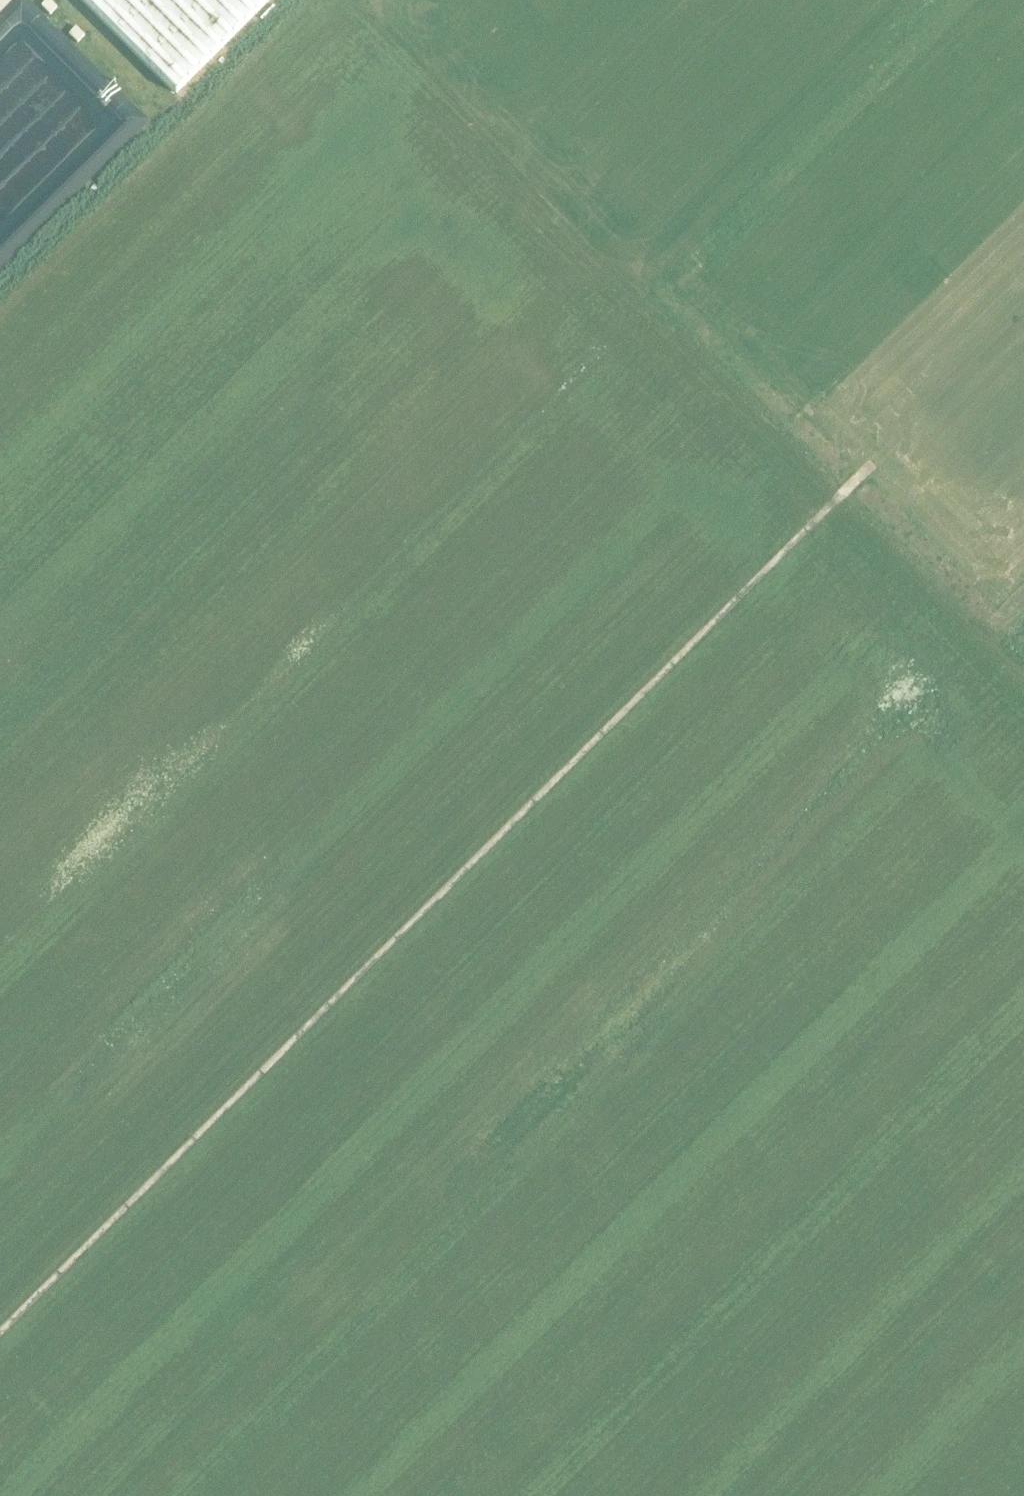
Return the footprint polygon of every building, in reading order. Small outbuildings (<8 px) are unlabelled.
[(177,94),(272,0),(84,0),(177,94)]
